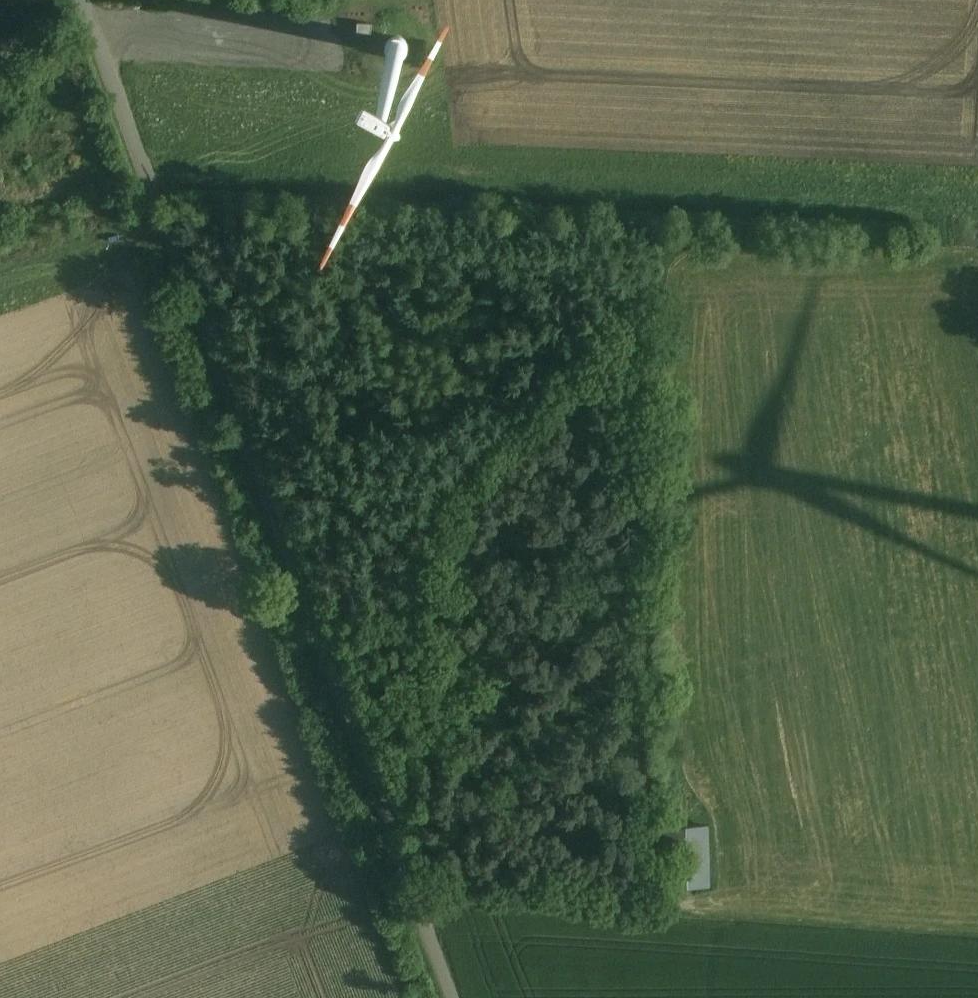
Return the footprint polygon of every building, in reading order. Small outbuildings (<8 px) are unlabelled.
[(358,36),(372,37),(374,7),(360,6),(358,36)] [(711,887),(709,826),(683,827),(684,888),(711,887)]
